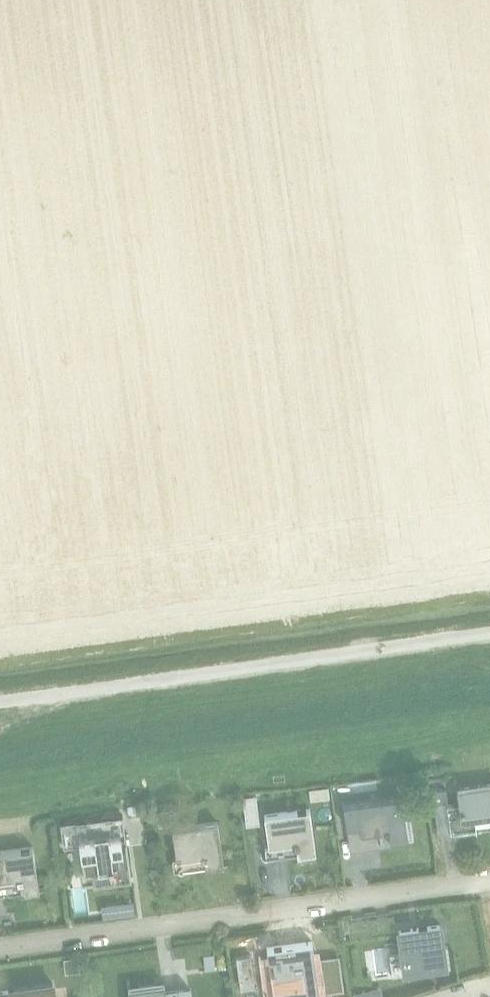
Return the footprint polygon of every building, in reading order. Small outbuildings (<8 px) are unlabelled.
[(458,788),(461,819),(489,815),(489,784),(458,788)] [(328,786),(318,787),(320,798),(329,796),(328,786)] [(446,789),(426,792),(428,802),(447,800),(446,789)] [(256,796),(243,797),(247,825),(259,823),(256,796)] [(401,797),(356,803),(335,805),(338,831),(360,827),(361,832),(388,828),(389,840),(407,837),(401,797)] [(225,803),(215,801),(215,809),(223,811),(225,803)] [(309,809),(264,815),(268,845),(295,841),(297,854),(315,851),(309,809)] [(169,811),(158,813),(160,829),(172,827),(169,811)] [(122,815),(60,823),(63,846),(80,844),(83,871),(111,867),(112,879),(130,877),(124,834),(122,815)] [(217,821),(171,828),(175,858),(203,854),(205,866),(223,864),(217,821)] [(0,851),(0,882),(18,879),(20,892),(38,889),(32,847),(0,851)] [(398,931),(403,970),(425,968),(424,960),(444,957),(440,925),(398,931)] [(272,948),(278,996),(296,996),(320,994),(319,985),(323,984),(319,959),(314,959),(311,943),(272,948)] [(222,978),(218,945),(192,948),(197,982),(222,978)] [(235,957),(240,989),(255,987),(250,955),(235,957)] [(80,956),(66,958),(68,972),(82,970),(80,956)] [(127,979),(129,996),(191,996),(190,988),(165,992),(164,982),(155,983),(130,987),(129,979),(127,979)] [(52,983),(13,988),(14,996),(54,996),(52,983)]
